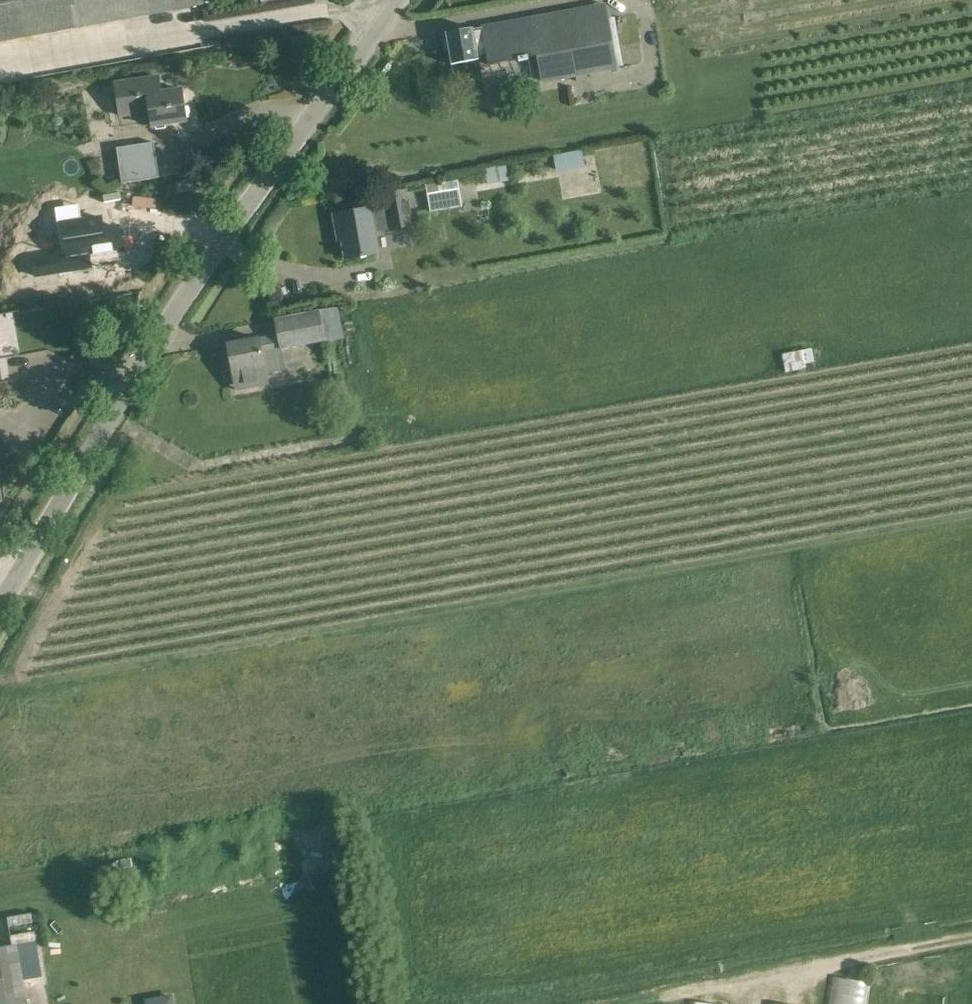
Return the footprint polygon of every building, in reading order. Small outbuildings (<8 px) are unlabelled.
[(204,5),(204,0),(0,0),(0,42),(204,5)] [(565,24),(563,12),(481,27),(481,28),(474,29),(473,28),(446,33),(447,39),(443,40),(445,51),(449,51),(451,65),(479,60),(479,59),(487,58),(488,65),(519,60),(519,61),(528,60),(528,58),(538,56),(543,81),(618,68),(608,17),(565,24)] [(119,116),(148,111),(150,127),(187,121),(182,89),(162,92),(159,76),(114,82),(119,116)] [(153,142),(115,148),(121,184),(159,178),(153,142)] [(558,170),(586,163),(583,149),(554,155),(558,170)] [(499,168),(498,166),(485,168),(488,185),(508,182),(506,167),(499,168)] [(459,179),(426,184),(430,211),(464,206),(459,179)] [(386,207),(371,210),(371,208),(334,214),(337,234),(343,233),(345,241),(342,242),(345,259),(379,253),(375,233),(413,226),(406,189),(384,193),(386,207)] [(81,221),(62,224),(69,271),(91,268),(89,256),(122,251),(119,227),(103,230),(101,218),(81,221)] [(235,390),(268,383),(267,374),(286,371),(282,350),(343,338),(337,307),(274,319),(277,334),(226,344),(235,390)] [(812,348),(782,354),(786,372),(806,368),(805,364),(815,362),(812,348)] [(0,946),(0,1003),(39,1003),(33,969),(22,971),(17,943),(0,946)] [(826,1003),(862,1003),(866,980),(830,975),(826,1003)]
